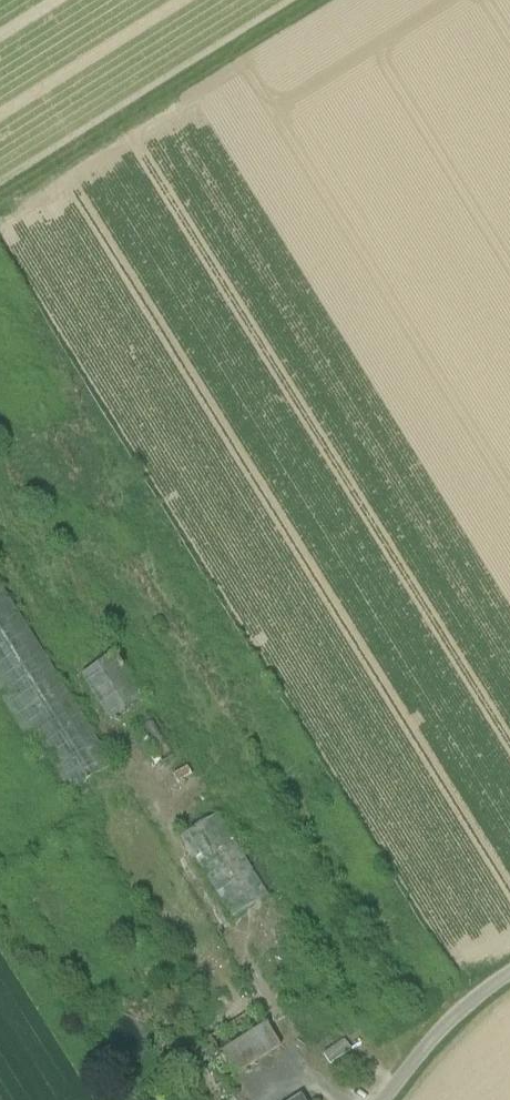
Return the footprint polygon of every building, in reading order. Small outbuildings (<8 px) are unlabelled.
[(0,581),(0,695),(70,807),(121,775),(0,581)] [(116,658),(82,679),(110,725),(144,703),(116,658)] [(181,754),(156,714),(140,724),(165,763),(181,754)] [(268,896),(219,817),(183,839),(232,918),(268,896)] [(251,1011),(213,1036),(223,1051),(261,1027),(251,1011)] [(223,1051),(220,1054),(234,1076),(279,1047),(265,1025),(261,1027),(223,1051)] [(342,1042),(325,1055),(332,1064),(349,1050),(342,1042)]
